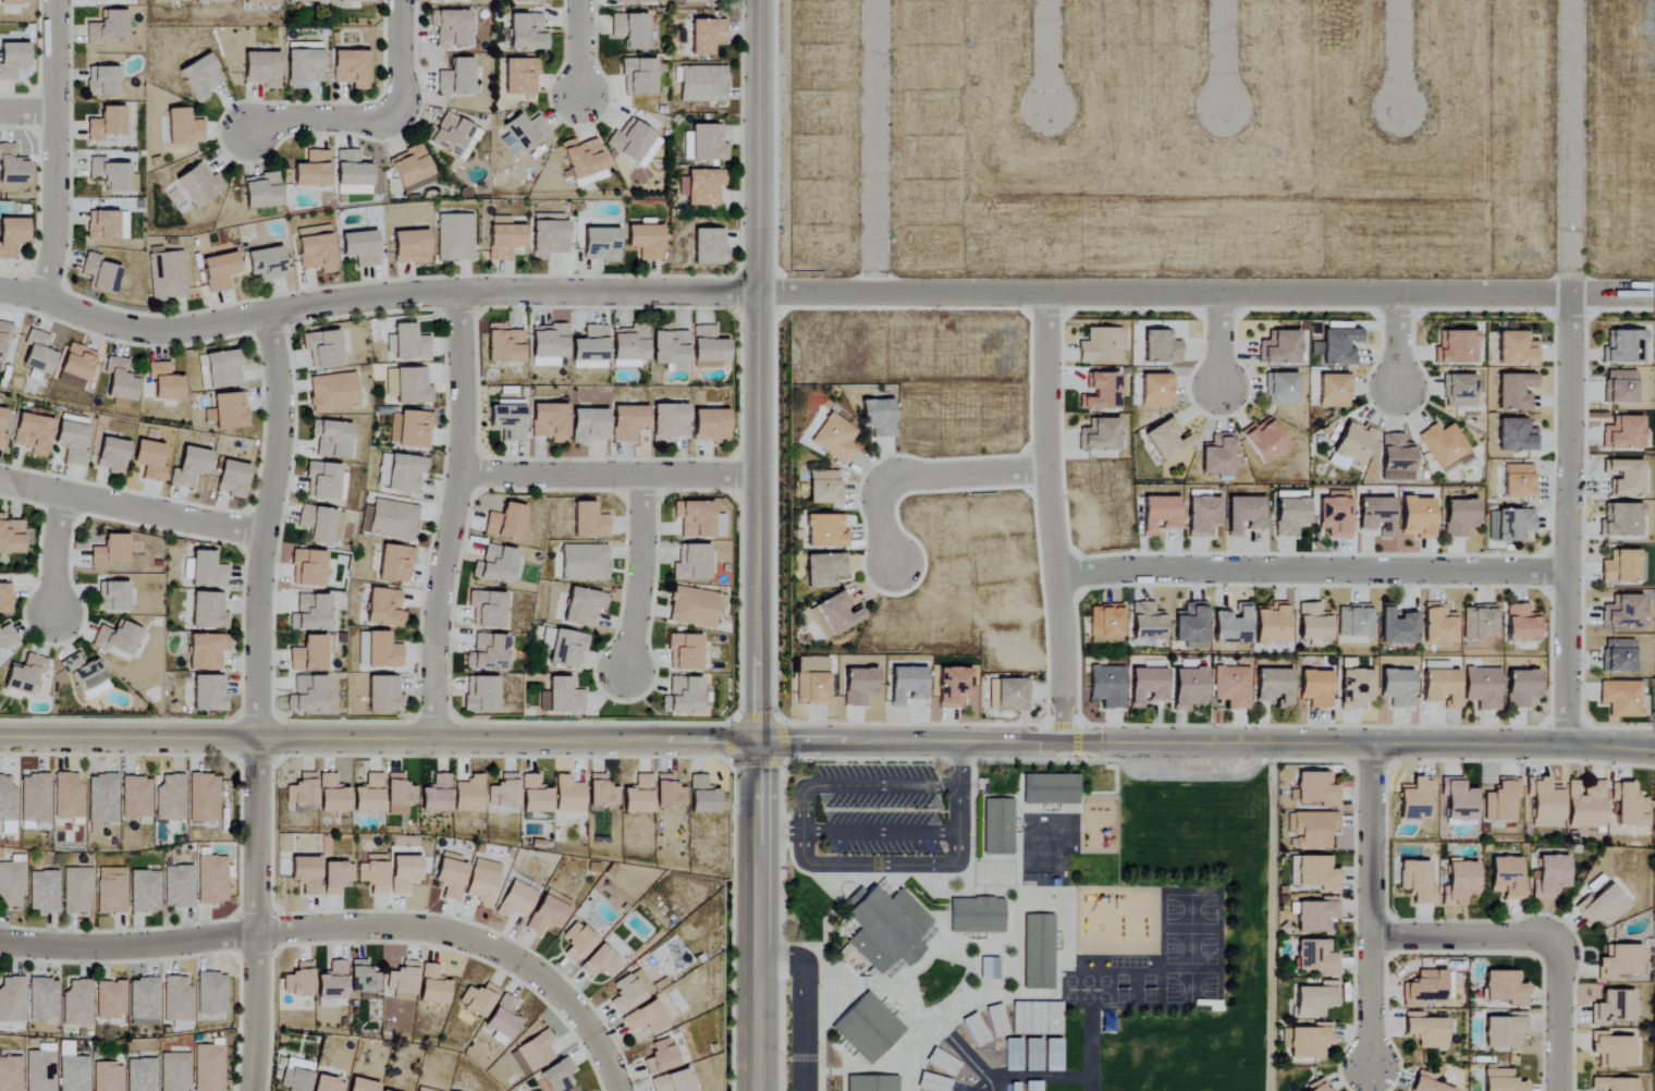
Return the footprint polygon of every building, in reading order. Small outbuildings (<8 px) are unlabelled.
[(86,23),(86,46),(102,45),(102,40),(126,40),(126,10),(100,11),(100,23),(86,23)] [(430,27),(436,27),(436,47),(469,48),(469,11),(430,11),(430,27)] [(509,51),(548,50),(548,34),(541,34),(541,15),(509,15),(509,51)] [(624,50),(646,51),(646,15),(610,15),(610,37),(624,38),(624,50)] [(726,43),(726,20),(690,21),(691,56),(713,56),(712,44),(726,43)] [(15,81),(15,69),(27,69),(27,44),(0,44),(0,81),(15,81)] [(322,52),(286,51),(286,83),(321,84),(322,52)] [(351,83),(352,91),(368,91),(368,51),(332,52),(332,84),(351,83)] [(279,53),(243,53),(243,84),(262,84),(262,89),(278,90),(279,53)] [(178,69),(195,105),(211,98),(207,90),(223,83),(210,55),(178,69)] [(436,72),(437,96),(473,95),(472,59),(450,60),(451,72),(436,72)] [(655,60),(622,59),(622,95),(654,96),(655,60)] [(117,97),(118,68),(87,67),(86,96),(117,97)] [(679,102),(725,103),(726,67),(679,67),(679,102)] [(103,143),(103,136),(123,136),(124,107),(100,107),(99,120),(87,120),(86,142),(103,143)] [(203,144),(202,121),(189,121),(189,109),(167,109),(168,145),(203,144)] [(467,161),(479,128),(441,114),(429,147),(467,161)] [(551,135),(539,115),(526,123),(521,114),(503,125),(520,154),(551,135)] [(646,169),(661,137),(627,121),(620,134),(613,130),(604,148),(646,169)] [(690,161),(727,162),(727,145),(722,145),(722,126),(691,126),(690,161)] [(520,151),(507,135),(499,141),(513,157),(520,151)] [(561,143),(574,188),(608,179),(597,139),(577,145),(576,139),(561,143)] [(26,184),(26,159),(14,159),(14,144),(0,144),(0,185),(26,184)] [(387,159),(400,189),(433,175),(420,145),(387,159)] [(371,195),(372,164),(358,164),(358,151),(336,150),(336,195),(371,195)] [(293,186),(328,187),(328,151),(306,151),(306,165),(293,164),(293,186)] [(107,193),(136,193),(136,177),(128,177),(128,164),(105,164),(105,158),(89,158),(88,182),(107,182),(107,193)] [(223,188),(200,160),(174,181),(196,209),(223,188)] [(718,206),(718,185),(725,185),(725,170),(686,171),(686,178),(678,178),(678,197),(686,197),(686,207),(718,206)] [(242,177),(244,210),(280,208),(278,174),(242,177)] [(127,213),(87,212),(86,240),(126,241),(127,213)] [(567,215),(532,214),(531,260),(546,260),(546,254),(566,254),(567,215)] [(471,215),(436,216),(437,262),(473,262),(471,215)] [(512,262),(512,248),(524,248),(524,226),(509,226),(509,217),(489,217),(488,261),(512,262)] [(0,219),(0,260),(13,260),(13,242),(26,242),(26,220),(0,219)] [(319,268),(320,275),(337,272),(330,225),(294,231),(300,271),(319,268)] [(626,226),(661,228),(661,261),(638,261),(638,248),(626,248),(626,226)] [(582,262),(618,262),(619,230),(583,229),(582,262)] [(694,230),(723,230),(724,249),(727,249),(727,263),(722,263),(723,266),(692,265),(694,230)] [(393,264),(429,264),(428,231),(392,232),(393,264)] [(340,234),(341,257),(355,256),(355,268),(378,267),(376,232),(340,234)] [(244,254),(250,283),(285,276),(280,247),(244,254)] [(151,301),(186,298),(182,251),(146,255),(151,301)] [(101,257),(85,253),(79,274),(91,277),(88,290),(113,295),(120,269),(99,264),(101,257)] [(206,294),(229,291),(227,277),(238,275),(235,254),(201,258),(206,294)] [(8,324),(0,323),(0,373),(8,324)] [(486,325),(487,364),(523,364),(523,331),(503,331),(503,324),(486,325)] [(612,367),(648,367),(647,324),(630,325),(630,330),(612,330),(612,367)] [(386,336),(386,360),(430,359),(429,337),(416,337),(416,325),(393,325),(393,336),(386,336)] [(559,368),(559,359),(566,359),(567,326),(531,326),(531,367),(559,368)] [(572,340),(572,369),(607,370),(607,326),(585,326),(585,340),(572,340)] [(729,363),(729,341),(715,341),(715,326),(693,326),(693,368),(721,368),(721,363),(729,363)] [(1078,365),(1123,366),(1124,329),(1086,328),(1086,342),(1079,342),(1078,365)] [(1356,366),(1356,345),(1362,346),(1362,330),(1324,329),(1323,365),(1356,366)] [(21,368),(49,376),(55,353),(45,350),(49,336),(28,330),(23,345),(27,346),(21,368)] [(338,331),(301,335),(303,352),(309,351),(311,370),(341,367),(338,331)] [(1145,364),(1182,363),(1181,342),(1172,342),(1172,331),(1144,332),(1145,364)] [(1259,365),(1300,364),(1299,331),(1268,332),(1268,341),(1258,342),(1259,365)] [(652,332),(653,367),(688,367),(687,332),(652,332)] [(1434,363),(1477,364),(1477,333),(1439,332),(1439,347),(1434,347),(1434,363)] [(1529,332),(1499,333),(1499,365),(1539,365),(1539,342),(1529,342),(1529,332)] [(1602,364),(1645,365),(1645,332),(1608,332),(1607,348),(1602,348),(1602,364)] [(60,374),(70,376),(67,386),(85,390),(95,351),(67,345),(60,374)] [(208,390),(240,387),(236,352),(205,354),(208,390)] [(128,360),(106,357),(104,373),(109,374),(106,398),(113,399),(112,408),(133,410),(136,376),(127,375),(128,360)] [(154,380),(154,400),(182,401),(183,377),(170,377),(170,363),(148,363),(147,380),(154,380)] [(396,405),(433,404),(432,387),(427,387),(426,369),(385,370),(386,397),(395,397),(396,405)] [(1605,404),(1637,404),(1637,372),(1605,372),(1605,404)] [(308,378),(312,415),(358,410),(354,373),(308,378)] [(1079,410),(1119,411),(1119,398),(1125,398),(1125,375),(1091,374),(1090,398),(1079,397),(1079,410)] [(1298,407),(1299,375),(1266,374),(1265,406),(1298,407)] [(1142,407),(1173,408),(1174,376),(1142,375),(1142,407)] [(1351,408),(1351,376),(1320,376),(1320,408),(1351,408)] [(1476,376),(1444,376),(1444,408),(1476,408),(1476,376)] [(1538,376),(1499,376),(1499,411),(1531,411),(1531,395),(1523,394),(1523,388),(1538,388),(1538,376)] [(247,429),(245,394),(212,396),(213,410),(205,410),(205,423),(215,423),(216,431),(247,429)] [(861,402),(892,401),(896,437),(873,439),(872,429),(862,430),(861,402)] [(488,403),(489,430),(499,430),(499,443),(524,442),(523,402),(488,403)] [(551,437),(551,444),(566,444),(567,406),(531,405),(531,437),(551,437)] [(652,405),(652,444),(668,445),(668,437),(688,438),(688,406),(652,405)] [(612,443),(635,443),(634,430),(647,429),(647,407),(612,408),(612,443)] [(607,411),(572,410),(571,442),(606,443),(607,411)] [(693,443),(729,443),(729,411),(693,411),(693,443)] [(430,448),(431,414),(390,412),(389,447),(430,448)] [(844,466),(810,442),(830,413),(867,438),(844,466)] [(53,422),(18,414),(11,445),(30,449),(29,456),(45,459),(53,422)] [(1263,467),(1290,450),(1269,416),(1242,433),(1263,467)] [(54,445),(65,447),(63,464),(85,467),(87,451),(83,451),(87,421),(59,417),(54,445)] [(1644,450),(1645,418),(1613,417),(1613,427),(1603,427),(1603,449),(1644,450)] [(1161,464),(1196,446),(1190,434),(1177,440),(1174,435),(1179,432),(1172,419),(1145,433),(1161,464)] [(347,461),(352,426),(312,420),(310,437),(317,438),(314,456),(347,461)] [(1079,453),(1120,452),(1119,420),(1089,420),(1089,429),(1079,429),(1079,453)] [(1538,452),(1538,429),(1529,430),(1529,420),(1499,420),(1499,452),(1538,452)] [(1346,472),(1350,462),(1363,467),(1378,434),(1348,421),(1329,464),(1346,472)] [(1418,436),(1441,472),(1471,453),(1453,424),(1441,432),(1436,424),(1418,436)] [(1211,434),(1218,434),(1218,432),(1234,433),(1235,475),(1202,475),(1202,444),(1212,444),(1211,434)] [(1414,481),(1415,444),(1405,444),(1405,435),(1383,434),(1382,481),(1414,481)] [(95,467),(107,470),(106,474),(121,477),(128,444),(101,438),(95,467)] [(163,483),(165,467),(161,466),(164,446),(135,442),(132,465),(144,466),(142,480),(163,483)] [(178,470),(171,469),(169,486),(191,489),(193,476),(206,477),(210,452),(182,448),(178,470)] [(418,493),(420,475),(426,475),(428,460),(380,454),(376,489),(418,493)] [(1644,462),(1604,461),(1604,474),(1615,474),(1615,497),(1643,497),(1644,462)] [(249,465),(220,462),(216,491),(228,492),(227,498),(245,500),(249,465)] [(304,498),(341,502),(346,467),(309,462),(304,498)] [(1505,498),(1536,498),(1535,465),(1504,466),(1505,498)] [(809,471),(838,471),(838,481),(841,481),(842,504),(809,504),(809,471)] [(1320,499),(1319,529),(1328,529),(1328,538),(1350,539),(1352,492),(1328,491),(1327,500),(1320,499)] [(1276,538),(1299,538),(1299,528),(1308,528),(1308,492),(1277,492),(1276,538)] [(1179,498),(1144,498),(1143,537),(1158,537),(1158,530),(1178,530),(1179,498)] [(1221,498),(1187,500),(1189,539),(1213,538),(1213,526),(1222,526),(1221,498)] [(1435,499),(1402,498),(1401,535),(1419,535),(1419,539),(1434,540),(1435,499)] [(419,508),(374,499),(367,535),(413,543),(419,508)] [(1228,499),(1263,499),(1263,530),(1241,530),(1241,538),(1228,538),(1228,499)] [(1394,499),(1358,500),(1359,529),(1381,529),(1381,539),(1395,538),(1394,499)] [(1467,538),(1467,529),(1478,529),(1478,501),(1445,501),(1446,538),(1467,538)] [(574,540),(609,539),(609,515),(596,516),(595,503),(573,504),(574,540)] [(712,539),(713,503),(674,503),(673,519),(681,519),(680,539),(712,539)] [(525,508),(503,504),(501,515),(487,512),(483,537),(518,543),(525,508)] [(1642,538),(1642,506),(1605,505),(1605,521),(1600,521),(1599,537),(1642,538)] [(308,543),(329,547),(330,540),(339,542),(344,513),(300,506),(296,528),(310,530),(308,543)] [(1489,543),(1525,543),(1525,532),(1535,532),(1535,511),(1489,510),(1489,543)] [(21,555),(22,522),(3,521),(3,515),(0,515),(0,554),(21,555)] [(806,515),(843,516),(843,532),(848,532),(848,549),(808,548),(808,528),(805,528),(806,515)] [(103,535),(127,536),(126,565),(106,564),(106,569),(89,568),(89,547),(103,548),(103,535)] [(517,552),(485,544),(481,563),(474,562),(470,577),(509,587),(517,552)] [(413,549),(381,546),(377,582),(410,585),(413,549)] [(608,546),(561,546),(561,581),(608,581),(608,546)] [(673,564),(672,581),(709,582),(710,546),(678,546),(678,564),(673,564)] [(291,587),(323,589),(325,553),(292,551),(291,587)] [(1610,561),(1602,561),(1602,583),(1639,584),(1640,552),(1610,552),(1610,561)] [(191,588),(226,589),(226,566),(214,565),(214,553),(191,553),(191,588)] [(806,556),(846,554),(846,577),(837,578),(837,587),(807,589),(806,556)] [(97,583),(126,584),(126,612),(95,612),(96,596),(97,596),(97,583)] [(11,614),(11,585),(0,585),(0,614),(11,614)] [(668,623),(715,631),(721,595),(674,587),(668,623)] [(402,630),(405,613),(398,612),(401,594),(369,589),(364,624),(402,630)] [(595,628),(597,610),(605,611),(607,594),(568,589),(563,624),(595,628)] [(814,606),(843,590),(851,604),(845,610),(848,615),(853,613),(851,610),(860,606),(867,617),(832,638),(814,606)] [(505,594),(468,593),(467,609),(473,609),(472,629),(504,630),(505,594)] [(223,595),(191,594),(191,630),(228,630),(228,613),(222,613),(223,595)] [(328,596),(296,596),(296,615),(289,616),(290,633),(329,632),(328,596)] [(1602,628),(1643,629),(1644,596),(1613,596),(1613,606),(1602,606),(1602,628)] [(1255,646),(1255,608),(1272,608),(1272,602),(1286,603),(1287,645),(1267,645),(1267,646),(1255,646)] [(1132,603),(1133,640),(1164,639),(1164,612),(1155,612),(1154,603),(1132,603)] [(1185,649),(1206,650),(1208,604),(1185,603),(1185,613),(1175,612),(1175,643),(1185,643),(1185,649)] [(1250,605),(1238,604),(1238,620),(1231,620),(1231,613),(1215,613),(1214,644),(1249,645),(1250,605)] [(1300,642),(1332,642),(1331,613),(1321,613),(1321,604),(1299,604),(1300,642)] [(1457,645),(1457,614),(1446,614),(1446,605),(1425,604),(1424,645),(1457,645)] [(1381,645),(1417,645),(1417,615),(1396,614),(1397,606),(1382,605),(1381,645)] [(1540,615),(1529,615),(1529,605),(1508,605),(1507,642),(1539,643),(1540,615)] [(1090,606),(1091,641),(1124,640),(1123,606),(1090,606)] [(1372,606),(1339,606),(1338,638),(1371,639),(1372,606)] [(1464,607),(1464,639),(1497,638),(1496,606),(1464,607)] [(99,625),(90,646),(105,652),(107,647),(128,658),(142,632),(118,620),(112,632),(99,625)] [(0,629),(0,649),(4,647),(6,651),(19,644),(8,625),(0,629)] [(586,636),(544,628),(540,648),(550,650),(548,666),(580,672),(586,636)] [(389,633),(366,633),(366,669),(402,668),(402,645),(389,646),(389,633)] [(505,673),(506,636),(474,635),(473,653),(465,653),(465,671),(505,673)] [(227,652),(228,636),(188,636),(187,672),(220,672),(221,652),(227,652)] [(668,672),(701,673),(702,637),(669,636),(668,672)] [(324,673),(325,637),(302,637),(302,649),(289,649),(289,672),(324,673)] [(1635,673),(1635,640),(1603,641),(1604,673),(1635,673)] [(84,665),(78,653),(62,661),(84,703),(110,689),(95,660),(84,665)] [(44,659),(27,654),(23,668),(10,664),(2,690),(33,698),(44,659)] [(1460,672),(1448,672),(1448,663),(1424,662),(1423,701),(1447,701),(1446,710),(1459,710),(1460,672)] [(1089,666),(1099,666),(1099,667),(1125,666),(1124,709),(1102,709),(1102,701),(1089,700),(1089,666)] [(1250,669),(1214,668),(1213,701),(1227,701),(1227,710),(1249,711),(1250,669)] [(1465,702),(1478,701),(1478,711),(1501,711),(1500,668),(1465,669),(1465,702)] [(890,669),(925,669),(925,701),(908,700),(908,692),(902,694),(900,699),(903,699),(903,708),(890,708),(890,669)] [(939,670),(970,669),(970,700),(960,700),(960,710),(939,709),(939,670)] [(1131,669),(1130,709),(1143,709),(1143,694),(1150,695),(1150,702),(1166,703),(1167,670),(1131,669)] [(1174,669),(1174,710),(1188,710),(1188,706),(1205,707),(1206,670),(1174,669)] [(844,671),(865,671),(875,670),(875,698),(866,698),(866,708),(844,707),(844,671)] [(1255,671),(1291,672),(1291,708),(1282,708),(1282,709),(1277,709),(1277,702),(1255,702),(1255,671)] [(1341,711),(1363,711),(1363,703),(1374,703),(1373,671),(1340,672),(1341,711)] [(1413,672),(1381,671),(1381,699),(1390,699),(1390,708),(1412,709),(1413,672)] [(1529,709),(1529,699),(1540,699),(1540,672),(1508,671),(1507,709),(1529,709)] [(1309,709),(1331,709),(1331,672),(1300,673),(1300,700),(1309,699),(1309,709)] [(829,674),(829,707),(806,706),(806,703),(796,703),(796,674),(829,674)] [(192,677),(192,713),(225,713),(225,677),(192,677)] [(293,697),(287,697),(286,712),(325,713),(326,678),(294,677),(293,697)] [(367,714),(403,713),(403,696),(399,696),(399,678),(366,678),(367,714)] [(498,679),(465,678),(464,715),(497,715),(498,679)] [(571,678),(548,678),(548,692),(540,692),(540,713),(584,714),(584,691),(571,691),(571,678)] [(662,697),(661,713),(701,715),(702,679),(669,678),(669,697),(662,697)] [(989,712),(996,711),(996,681),(988,681),(989,712)] [(996,681),(1028,681),(1029,696),(1028,697),(1028,703),(1026,703),(1026,704),(1029,704),(1030,711),(1026,711),(1025,712),(996,713),(996,681)] [(1599,704),(1609,705),(1609,718),(1641,719),(1642,682),(1600,682),(1599,704)] [(1297,801),(1321,802),(1320,808),(1338,808),(1339,785),(1331,785),(1331,772),(1297,771),(1297,801)] [(71,819),(71,825),(84,825),(84,786),(77,786),(78,773),(54,773),(54,819),(71,819)] [(87,777),(96,777),(95,774),(101,774),(101,773),(117,773),(117,823),(87,822),(87,777)] [(285,785),(285,806),(315,805),(315,773),(298,773),(299,784),(285,785)] [(319,773),(319,811),(348,812),(349,788),(336,788),(336,773),(319,773)] [(383,811),(382,773),(366,773),(366,786),(353,786),(353,812),(383,811)] [(406,773),(386,773),(387,816),(408,815),(408,804),(416,804),(416,786),(406,786),(406,773)] [(488,806),(517,806),(518,774),(499,773),(499,787),(488,787),(488,806)] [(1021,773),(1077,774),(1077,806),(1058,806),(1058,813),(1041,812),(1041,805),(1021,805),(1021,773)] [(21,823),(50,822),(49,774),(20,775),(21,823)] [(218,774),(188,774),(189,823),(219,822),(218,774)] [(449,813),(450,774),(433,774),(433,787),(420,787),(420,812),(449,813)] [(455,812),(484,811),(483,774),(468,775),(468,782),(454,783),(455,812)] [(522,812),(551,812),(551,789),(538,789),(539,775),(522,774),(522,812)] [(555,812),(585,812),(584,783),(571,784),(571,774),(555,774),(555,812)] [(619,787),(606,787),(606,774),(590,774),(589,806),(618,806),(619,787)] [(623,787),(622,812),(652,813),(652,774),(635,774),(635,787),(623,787)] [(673,775),(656,774),(656,806),(685,806),(685,786),(673,786),(673,775)] [(3,822),(3,833),(15,833),(16,787),(9,787),(9,775),(0,775),(0,821),(3,822)] [(156,785),(155,821),(184,821),(185,775),(162,775),(162,785),(156,785)] [(690,813),(719,813),(719,789),(707,789),(707,775),(690,775),(690,813)] [(1431,777),(1413,776),(1413,786),(1400,785),(1400,819),(1429,820),(1431,777)] [(121,818),(151,818),(152,777),(122,777),(121,818)] [(1447,819),(1477,820),(1478,789),(1463,789),(1464,778),(1441,777),(1441,796),(1448,796),(1447,819)] [(1533,827),(1563,828),(1563,786),(1550,786),(1550,777),(1526,777),(1526,796),(1533,796),(1533,827)] [(1484,792),(1485,821),(1515,821),(1515,796),(1521,796),(1521,778),(1498,779),(1498,792),(1484,792)] [(1568,827),(1606,827),(1606,781),(1594,781),(1594,788),(1582,788),(1582,781),(1568,780),(1568,827)] [(1647,798),(1636,798),(1636,782),(1611,782),(1611,802),(1618,802),(1618,826),(1648,825),(1647,798)] [(983,797),(1013,798),(1013,821),(1018,821),(1019,820),(1020,821),(1020,834),(1013,834),(1013,856),(983,856),(983,797)] [(1287,812),(1287,835),(1296,835),(1295,849),(1330,849),(1331,832),(1338,832),(1339,813),(1287,812)] [(468,861),(440,854),(432,883),(444,886),(441,898),(458,902),(468,861)] [(356,864),(357,884),(369,883),(369,895),(387,895),(385,855),(365,856),(365,863),(356,864)] [(420,856),(391,855),(390,895),(408,896),(408,882),(419,883),(420,856)] [(198,856),(197,904),(226,904),(227,856),(198,856)] [(1290,856),(1289,886),(1320,886),(1320,891),(1340,892),(1340,869),(1332,869),(1332,856),(1290,856)] [(1531,897),(1568,897),(1569,856),(1538,856),(1538,872),(1531,872),(1531,897)] [(290,883),(302,883),(302,896),(319,896),(319,857),(290,857),(290,883)] [(1490,857),(1490,893),(1503,893),(1503,900),(1525,900),(1525,878),(1521,878),(1521,857),(1490,857)] [(501,865),(474,858),(464,895),(478,899),(476,906),(489,910),(501,865)] [(1399,890),(1411,890),(1411,904),(1434,904),(1435,886),(1430,886),(1430,861),(1399,860),(1399,890)] [(1441,905),(1464,906),(1465,894),(1477,895),(1479,863),(1448,861),(1447,886),(1442,886),(1441,905)] [(0,863),(0,908),(18,907),(18,897),(25,897),(24,862),(0,863)] [(323,862),(323,895),(340,895),(340,882),(351,882),(351,862),(323,862)] [(163,866),(163,907),(192,907),(193,866),(163,866)] [(62,913),(90,914),(91,869),(63,868),(62,913)] [(96,915),(108,915),(108,911),(111,911),(111,914),(125,914),(125,875),(124,875),(124,868),(97,868),(97,880),(96,880),(96,915)] [(29,912),(57,913),(57,871),(29,871),(29,912)] [(129,912),(158,912),(159,871),(130,871),(129,912)] [(525,919),(537,892),(510,880),(495,913),(508,919),(511,913),(525,919)] [(836,925),(845,916),(844,915),(872,886),(874,887),(883,880),(896,892),(899,888),(932,921),(915,940),(923,948),(905,966),(895,958),(879,974),(875,972),(870,978),(857,978),(835,956),(847,944),(845,942),(848,939),(836,925)] [(1608,925),(1630,905),(1610,883),(1592,900),(1587,895),(1573,908),(1589,925),(1599,916),(1608,925)] [(568,907),(542,894),(524,928),(539,936),(546,922),(557,928),(568,907)] [(948,899),(973,899),(973,897),(993,897),(993,899),(1003,899),(1003,932),(984,932),(984,941),(967,940),(967,931),(949,931),(948,899)] [(1338,919),(1338,897),(1320,898),(1320,902),(1296,903),(1297,933),(1328,932),(1328,919),(1338,919)] [(1023,915),(1053,915),(1053,933),(1061,933),(1061,952),(1053,952),(1052,988),(1023,988),(1023,915)] [(562,954),(574,965),(597,941),(575,921),(560,936),(570,945),(562,954)] [(923,945),(936,932),(930,926),(917,939),(923,945)] [(1338,953),(1329,953),(1328,940),(1296,940),(1297,971),(1320,970),(1320,976),(1339,975),(1338,953)] [(608,979),(621,965),(600,944),(577,968),(591,980),(600,971),(608,979)] [(1616,975),(1641,975),(1640,945),(1605,946),(1606,958),(1597,958),(1598,981),(1616,981),(1616,975)] [(980,958),(998,958),(998,978),(980,978),(980,958)] [(380,973),(367,972),(367,960),(350,960),(349,991),(380,992),(380,973)] [(393,999),(414,1002),(418,962),(400,960),(398,973),(388,972),(386,989),(394,990),(393,999)] [(312,994),(312,962),(295,963),(296,973),(282,974),(282,995),(312,994)] [(418,1001),(447,1004),(450,982),(437,980),(439,965),(423,963),(418,1001)] [(609,1000),(617,1015),(654,994),(639,969),(613,984),(619,994),(609,1000)] [(1446,1001),(1447,970),(1417,970),(1417,983),(1403,983),(1402,1006),(1421,1007),(1421,1000),(1446,1001)] [(1484,971),(1518,971),(1519,984),(1527,984),(1527,1006),(1509,1006),(1509,1001),(1485,1001),(1484,971)] [(197,972),(218,972),(218,976),(225,977),(225,1015),(197,1014),(197,972)] [(163,976),(179,976),(179,977),(186,977),(186,988),(193,991),(193,1021),(164,1022),(163,976)] [(130,981),(137,981),(137,978),(144,978),(144,977),(159,978),(159,1020),(130,1019),(130,981)] [(24,1023),(24,978),(2,978),(1,988),(0,988),(0,1023),(24,1023)] [(29,1021),(57,1021),(57,979),(29,979),(29,1021)] [(63,991),(62,1026),(91,1026),(92,980),(69,980),(68,992),(63,991)] [(96,981),(95,1018),(125,1019),(126,982),(96,981)] [(1324,1017),(1324,1005),(1338,1005),(1338,981),(1319,981),(1320,987),(1296,987),(1296,1018),(1324,1017)] [(497,989),(484,984),(481,992),(466,986),(458,1006),(486,1017),(497,989)] [(1591,1004),(1591,1023),(1635,1023),(1634,990),(1603,991),(1603,1004),(1591,1004)] [(867,991),(830,1028),(843,1040),(837,1045),(850,1058),(856,1053),(868,1065),(905,1029),(892,1017),(898,1010),(885,998),(880,1004),(867,991)] [(483,1025),(508,1040),(521,1019),(511,1013),(517,1002),(503,993),(483,1025)] [(620,1019),(629,1034),(642,1025),(649,1035),(669,1022),(653,998),(620,1019)] [(1013,1002),(1061,1003),(1061,1034),(1012,1034),(1013,1002)] [(1001,1003),(984,1007),(993,1038),(1008,1034),(1001,1003)] [(1405,1036),(1418,1035),(1418,1049),(1448,1049),(1447,1018),(1422,1018),(1422,1012),(1405,1012),(1405,1036)] [(973,1013),(990,1039),(976,1047),(960,1020),(973,1013)] [(1484,1047),(1511,1047),(1515,1047),(1519,1046),(1519,1034),(1523,1034),(1523,1033),(1527,1033),(1527,1013),(1508,1013),(1508,1018),(1484,1018),(1484,1030),(1483,1030),(1483,1037),(1484,1037),(1484,1047)] [(1332,1023),(1313,1023),(1313,1028),(1289,1028),(1290,1058),(1324,1058),(1324,1045),(1332,1045),(1332,1023)] [(555,1057),(547,1046),(554,1041),(546,1029),(508,1053),(524,1078),(555,1057)] [(1591,1032),(1591,1054),(1598,1054),(1598,1067),(1634,1067),(1634,1037),(1600,1036),(1601,1032),(1591,1032)] [(678,1067),(671,1038),(649,1043),(653,1057),(643,1060),(646,1075),(678,1067)] [(1004,1039),(1020,1039),(1020,1070),(1004,1070),(1004,1039)] [(1025,1039),(1040,1039),(1040,1070),(1025,1070),(1025,1039)] [(1044,1039),(1061,1039),(1061,1070),(1044,1070),(1044,1039)] [(25,1090),(55,1090),(54,1044),(37,1044),(37,1051),(24,1051),(25,1090)] [(222,1046),(223,1090),(216,1090),(194,1090),(194,1045),(210,1045),(212,1046),(222,1046)] [(88,1057),(72,1057),(72,1046),(59,1046),(59,1090),(88,1090),(88,1057)] [(959,1063),(933,1046),(924,1061),(952,1077),(959,1063)] [(182,1087),(189,1087),(188,1054),(160,1054),(160,1090),(182,1090),(182,1087)] [(21,1058),(0,1057),(0,1090),(20,1090),(21,1058)] [(566,1076),(574,1071),(567,1057),(539,1071),(550,1090),(567,1090),(572,1088),(566,1076)] [(155,1059),(126,1059),(126,1090),(156,1090),(155,1059)] [(123,1063),(93,1063),(92,1090),(123,1090),(123,1063)] [(310,1070),(282,1067),(280,1087),(289,1088),(289,1090),(308,1090),(310,1070)] [(685,1067),(649,1080),(653,1090),(694,1090),(685,1067)] [(1525,1083),(1525,1090),(1483,1090),(1482,1069),(1511,1069),(1511,1078),(1515,1078),(1515,1082),(1525,1083)] [(951,1080),(948,1090),(929,1090),(916,1087),(920,1071),(951,1080)] [(1434,1076),(1418,1071),(1411,1090),(1457,1090),(1432,1082),(1434,1076)] [(344,1080),(314,1076),(312,1090),(342,1090),(344,1080)] [(897,1076),(897,1090),(846,1090),(846,1076),(897,1076)] [(378,1085),(350,1077),(347,1090),(377,1090),(378,1085)] [(1308,1090),(1330,1090),(1323,1077),(1305,1086),(1308,1090)] [(1591,1079),(1591,1090),(1637,1090),(1637,1079),(1591,1079)] [(1041,1081),(1041,1090),(1025,1090),(1025,1081),(1041,1081)] [(1018,1082),(1018,1090),(1009,1090),(1009,1082),(1018,1082)]
